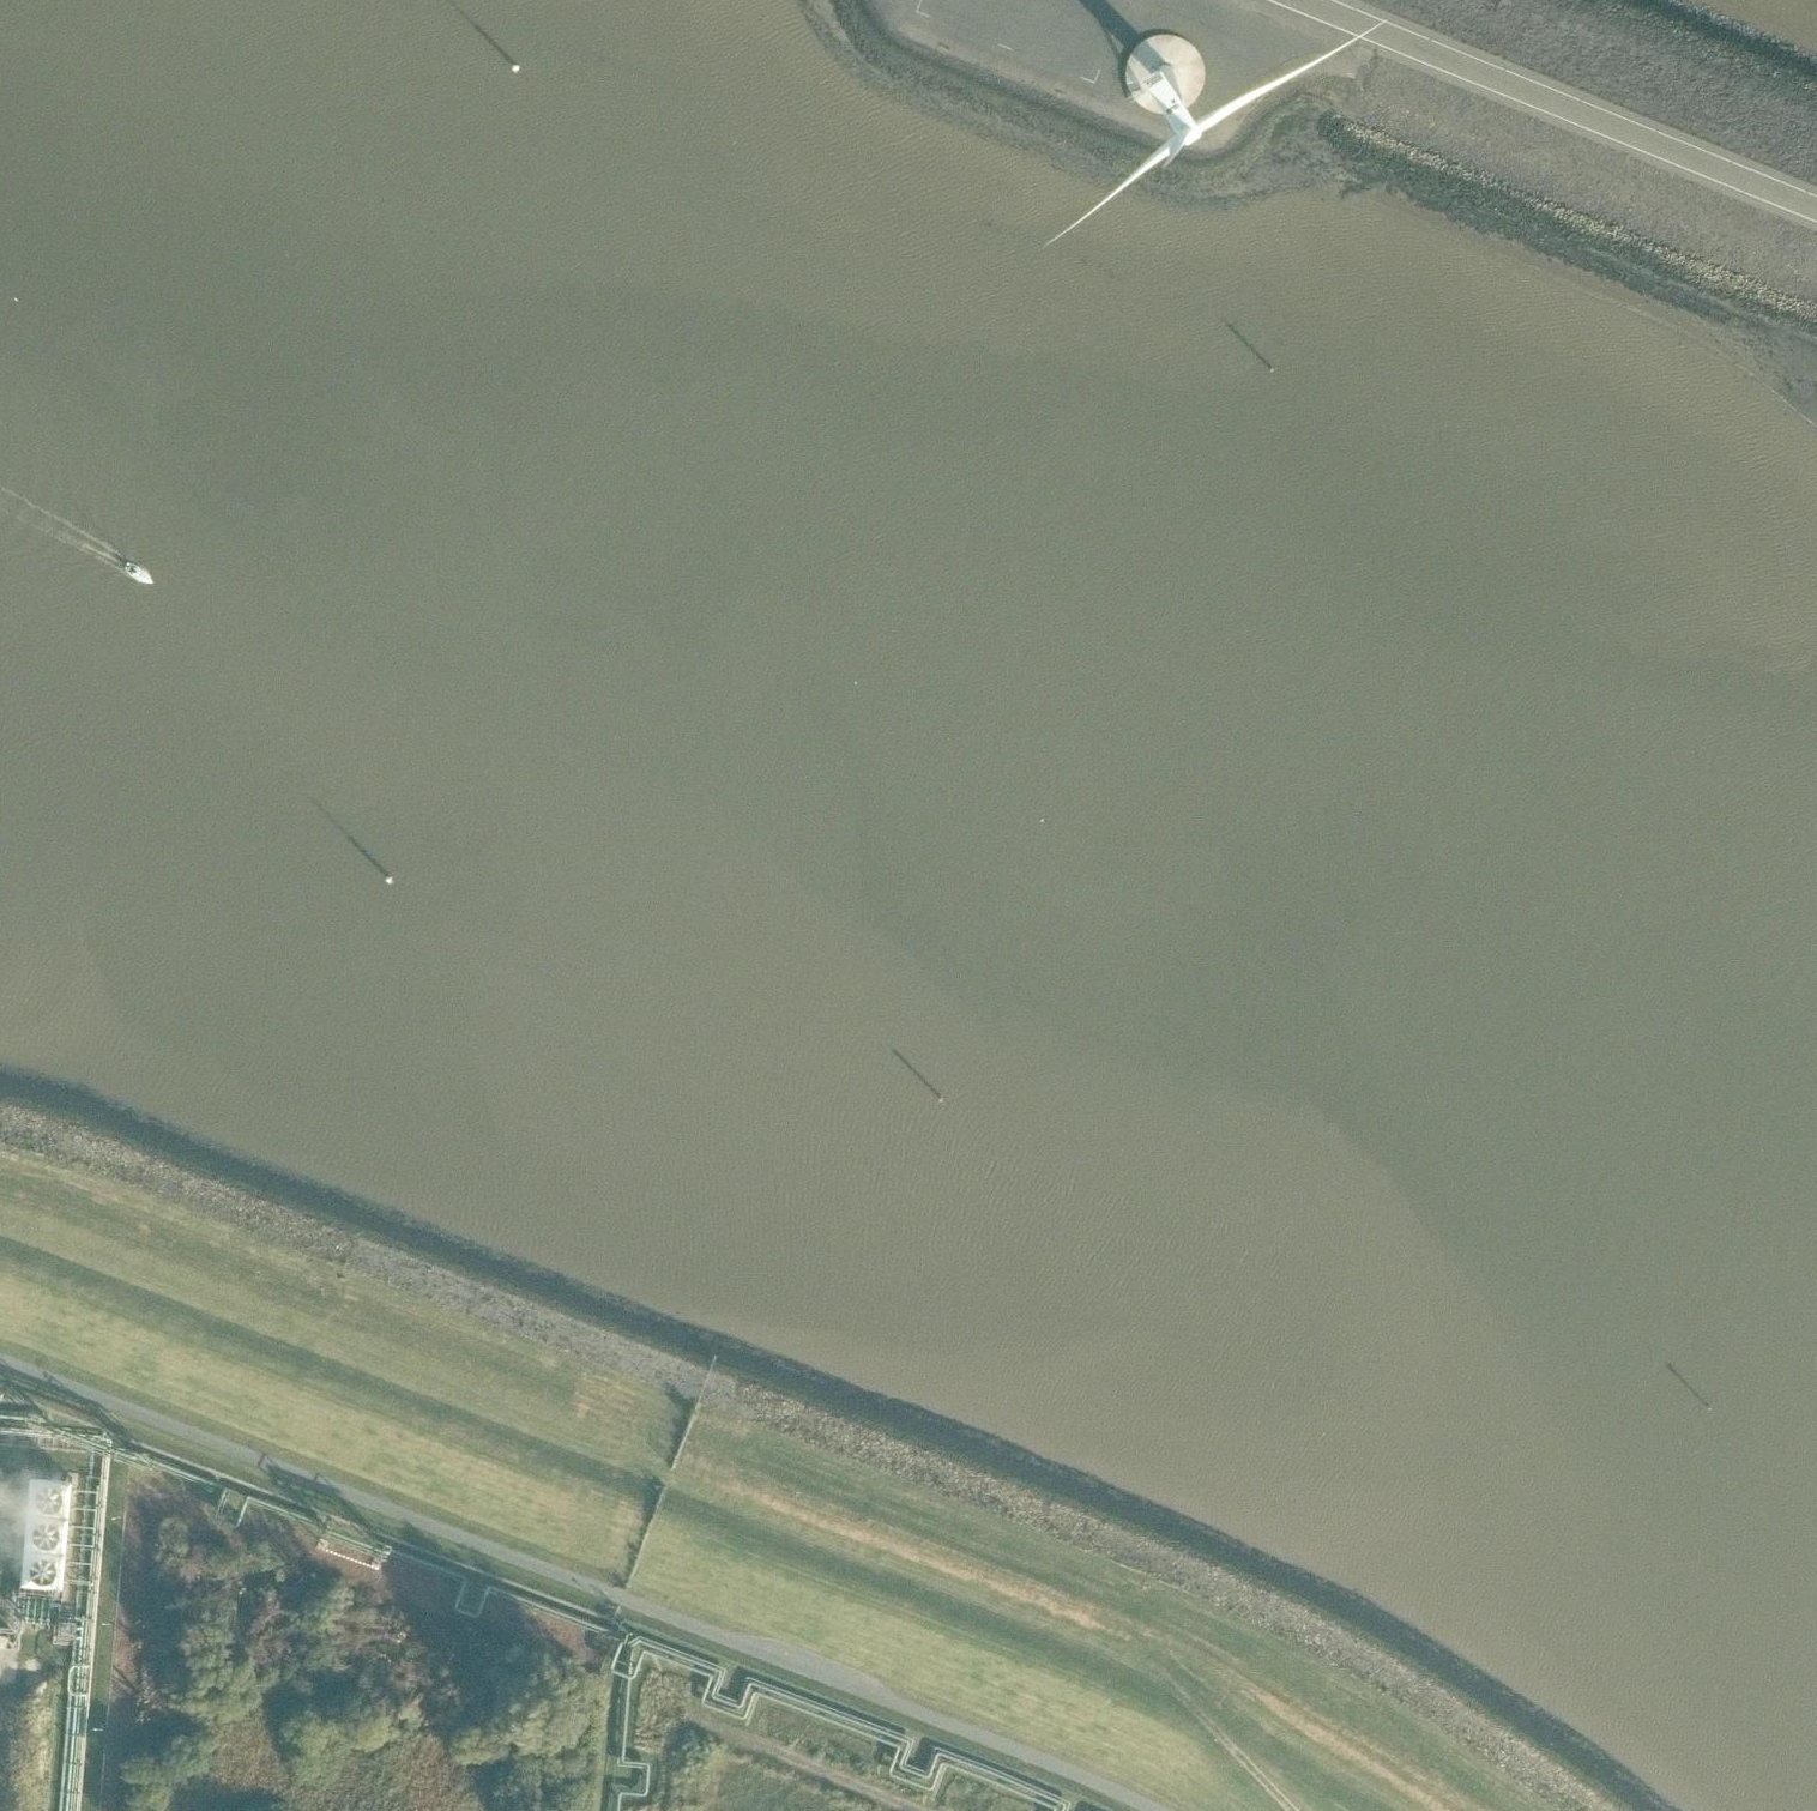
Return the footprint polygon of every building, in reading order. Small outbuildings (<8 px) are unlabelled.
[(76,1532),(77,1475),(38,1474),(37,1542),(50,1543),(50,1531),(76,1532)]
